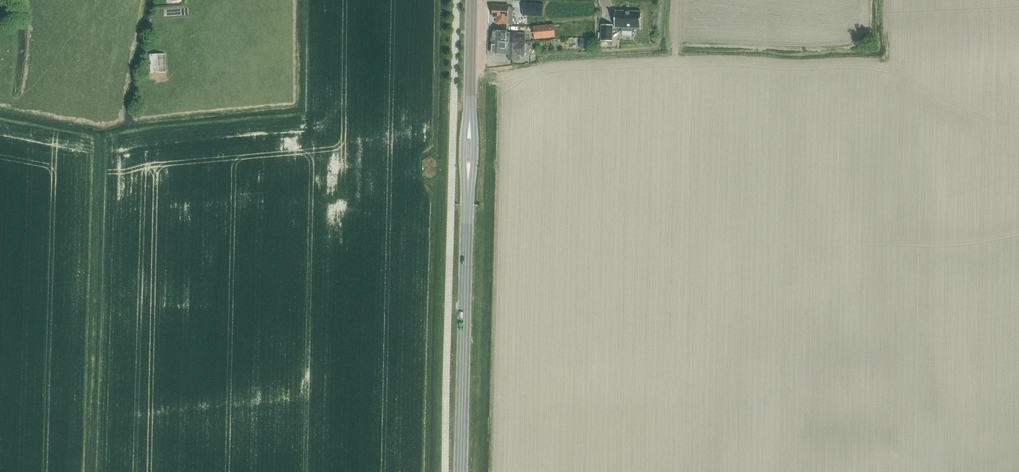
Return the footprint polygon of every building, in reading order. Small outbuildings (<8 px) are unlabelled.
[(523,16),(543,17),(543,4),(523,3),(523,16)] [(509,6),(493,5),(493,10),(492,11),(492,14),(493,15),(493,17),(497,17),(497,23),(513,24),(513,7),(509,7),(509,6)] [(642,12),(615,11),(615,27),(623,28),(622,31),(632,32),(633,28),(641,28),(642,12)] [(535,40),(555,37),(554,24),(533,27),(535,40)] [(613,25),(602,25),(601,41),(612,41),(613,25)] [(492,30),(492,42),(520,44),(525,43),(525,34),(518,33),(510,33),(510,35),(506,35),(506,31),(492,30)] [(519,60),(519,56),(525,56),(525,43),(520,44),(492,42),(491,54),(505,55),(505,54),(509,55),(509,60),(519,60)] [(166,78),(164,54),(149,55),(149,58),(145,58),(145,67),(149,67),(150,79),(166,78)]
